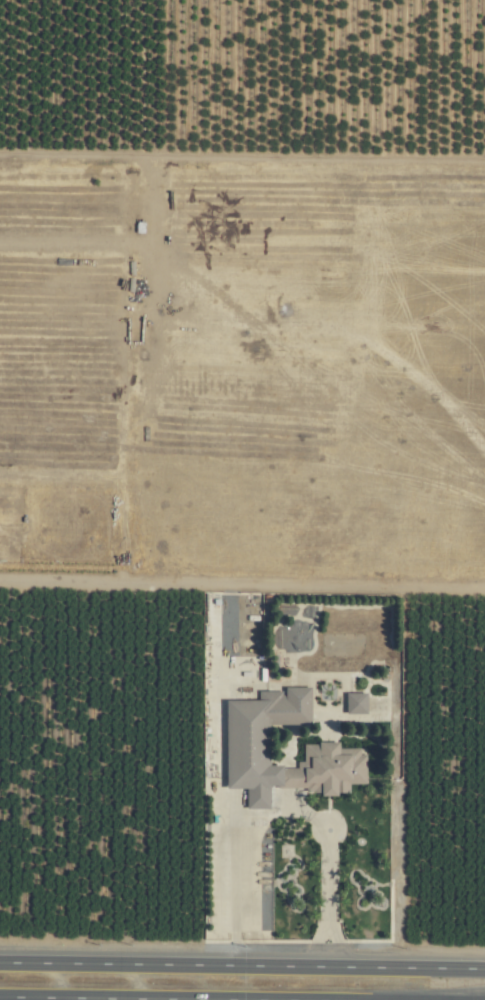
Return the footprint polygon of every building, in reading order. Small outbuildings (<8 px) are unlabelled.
[(224,699),(224,788),(245,788),(245,808),(268,808),(268,786),(318,786),(318,796),(336,796),(348,790),(348,784),(365,784),(365,763),(359,748),(338,748),(338,742),(302,743),(302,760),(287,767),(283,767),(281,764),(266,764),(266,724),(310,724),(309,681),(285,691),(257,691),(258,699),(224,699)] [(365,692),(344,693),(345,713),(365,712),(365,692)]
